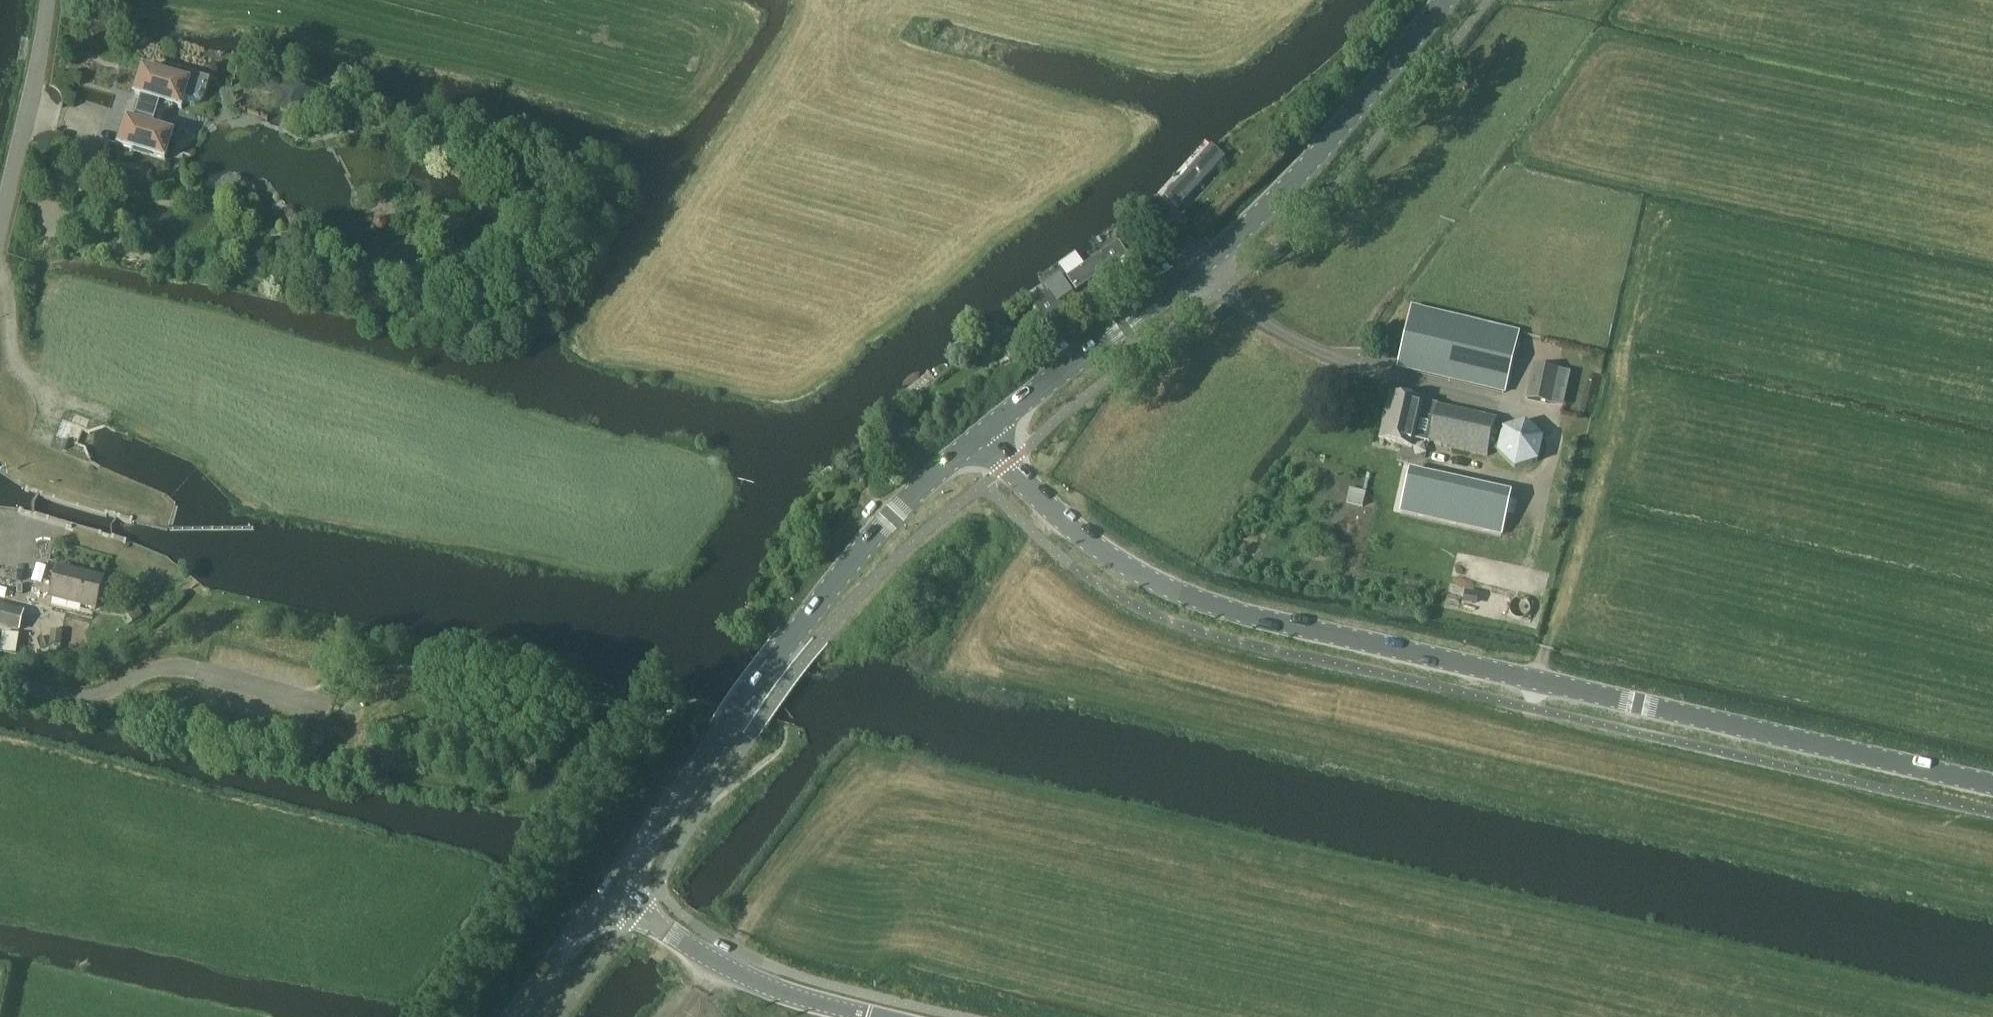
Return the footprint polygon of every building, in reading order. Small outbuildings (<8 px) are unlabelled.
[(144,69),(136,95),(143,97),(136,122),(128,119),(120,147),(164,160),(173,131),(171,130),(169,129),(169,128),(168,127),(167,126),(166,124),(166,123),(166,122),(165,121),(165,119),(166,117),(167,115),(167,114),(168,113),(169,112),(170,110),(171,110),(173,109),(175,108),(177,108),(179,108),(180,107),(188,110),(190,101),(192,103),(194,103),(196,104),(197,104),(200,104),(202,103),(203,102),(205,101),(206,100),(207,99),(207,98),(208,96),(208,95),(209,93),(209,92),(210,93),(214,81),(168,67),(166,75),(144,69)] [(286,99),(284,107),(299,113),(308,87),(273,75),(268,93),(286,99)] [(1225,176),(1215,164),(1171,199),(1181,211),(1225,176)] [(1149,226),(1166,244),(1176,234),(1159,217),(1149,226)] [(1132,255),(1119,239),(1068,279),(1082,296),(1132,255)] [(1033,301),(1049,325),(1065,315),(1049,291),(1033,301)] [(1504,392),(1518,331),(1412,307),(1398,367),(1504,392)] [(1550,402),(1557,370),(1534,365),(1528,397),(1550,402)] [(1390,395),(1380,440),(1411,446),(1413,438),(1429,442),(1441,445),(1487,455),(1496,419),(1437,406),(1437,407),(1421,403),(1421,402),(1390,395)] [(1526,422),(1503,429),(1497,452),(1515,469),(1538,462),(1544,438),(1526,422)] [(1501,534),(1510,492),(1411,470),(1402,512),(1501,534)] [(1366,492),(1350,488),(1347,503),(1363,507),(1366,492)] [(96,609),(104,578),(60,567),(52,597),(96,609)] [(25,610),(0,603),(0,625),(20,630),(25,610)] [(64,631),(52,629),(50,643),(62,645),(64,631)] [(4,630),(3,650),(20,651),(21,631),(4,630)]
